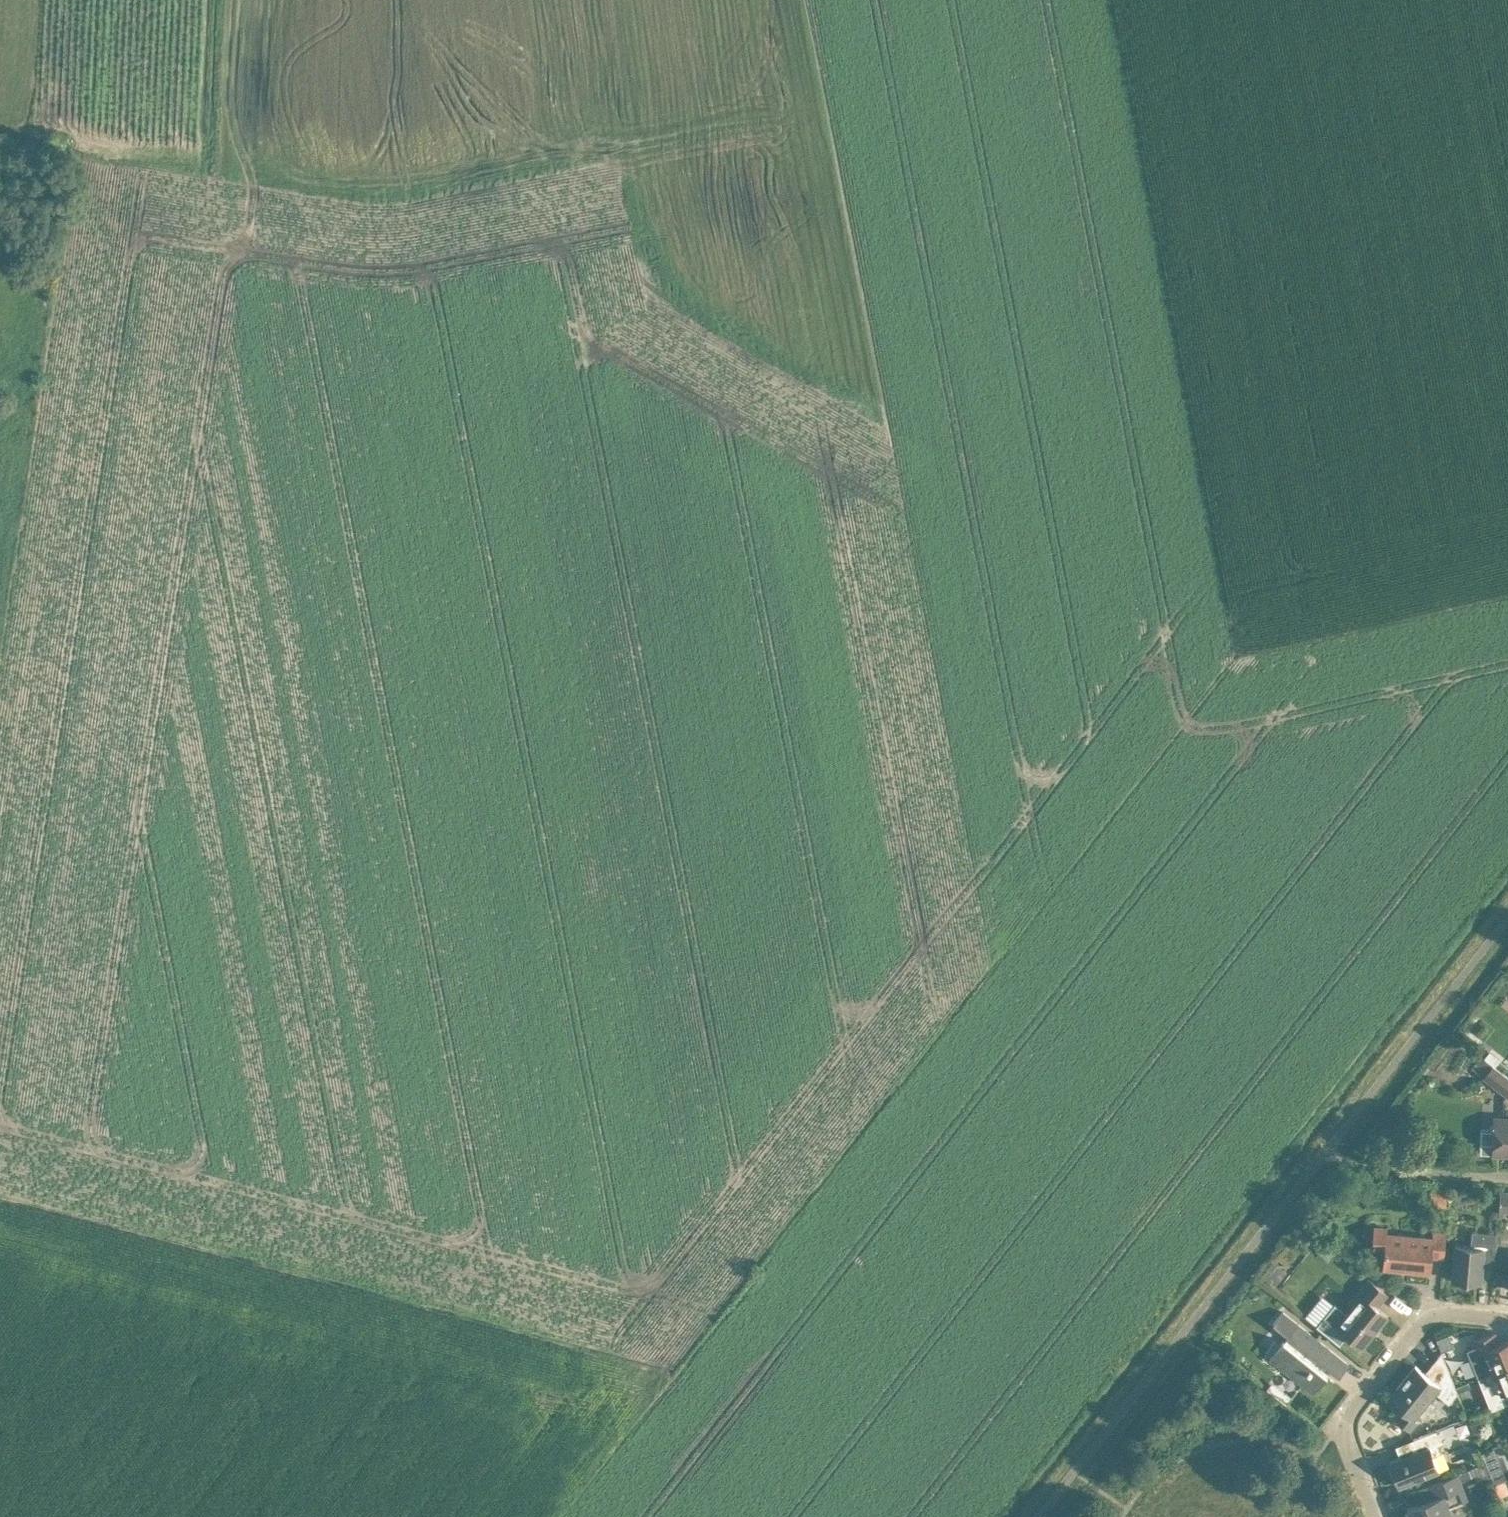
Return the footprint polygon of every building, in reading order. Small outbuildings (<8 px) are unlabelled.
[(1489,1049),(1483,1056),(1494,1065),(1500,1058),(1489,1049)] [(1471,1067),(1485,1078),(1507,1096),(1507,1076),(1480,1054),(1471,1067)] [(1494,1117),(1494,1130),(1480,1130),(1479,1153),(1507,1154),(1507,1118),(1494,1117)] [(1430,1205),(1445,1206),(1447,1189),(1431,1187),(1430,1198),(1430,1205)] [(1507,1211),(1507,1190),(1500,1190),(1499,1210),(1507,1211)] [(1453,1191),(1452,1200),(1458,1200),(1462,1196),(1462,1191),(1453,1191)] [(1387,1232),(1387,1227),(1374,1226),(1372,1250),(1384,1251),(1383,1266),(1430,1271),(1432,1256),(1444,1257),(1446,1233),(1433,1231),(1432,1237),(1387,1232)] [(1482,1261),(1493,1262),(1495,1232),(1472,1230),(1470,1246),(1455,1244),(1452,1279),(1481,1281),(1482,1261)] [(1368,1279),(1350,1302),(1353,1305),(1347,1313),(1334,1303),(1317,1325),(1339,1343),(1348,1333),(1362,1346),(1388,1315),(1377,1306),(1387,1293),(1368,1279)] [(1283,1340),(1270,1357),(1313,1392),(1331,1369),(1339,1375),(1348,1363),(1297,1322),(1282,1310),(1273,1322),(1289,1335),(1284,1341),(1283,1340)] [(1479,1375),(1492,1370),(1507,1364),(1507,1338),(1499,1342),(1494,1331),(1472,1340),(1474,1345),(1467,1348),(1477,1375),(1479,1374),(1479,1375)] [(1453,1345),(1449,1334),(1437,1339),(1442,1350),(1453,1345)] [(1458,1391),(1455,1385),(1441,1351),(1425,1372),(1415,1364),(1388,1398),(1402,1409),(1395,1418),(1409,1429),(1416,1419),(1414,1417),(1435,1391),(1449,1402),(1458,1391)] [(1479,1375),(1483,1385),(1496,1380),(1501,1392),(1506,1403),(1507,1402),(1507,1364),(1492,1370),(1479,1375)] [(1466,1380),(1455,1385),(1458,1391),(1459,1390),(1468,1386),(1470,1385),(1467,1380),(1466,1380)] [(1400,1456),(1389,1461),(1399,1486),(1418,1478),(1438,1470),(1432,1455),(1440,1452),(1437,1444),(1444,1441),(1442,1436),(1450,1432),(1456,1430),(1453,1423),(1448,1425),(1439,1428),(1429,1432),(1411,1439),(1415,1450),(1400,1456)] [(1483,1451),(1487,1462),(1499,1458),(1494,1446),(1483,1451)] [(1407,1507),(1411,1516),(1452,1516),(1448,1505),(1467,1498),(1460,1479),(1472,1475),(1469,1467),(1448,1476),(1429,1484),(1434,1497),(1418,1503),(1407,1507)]
